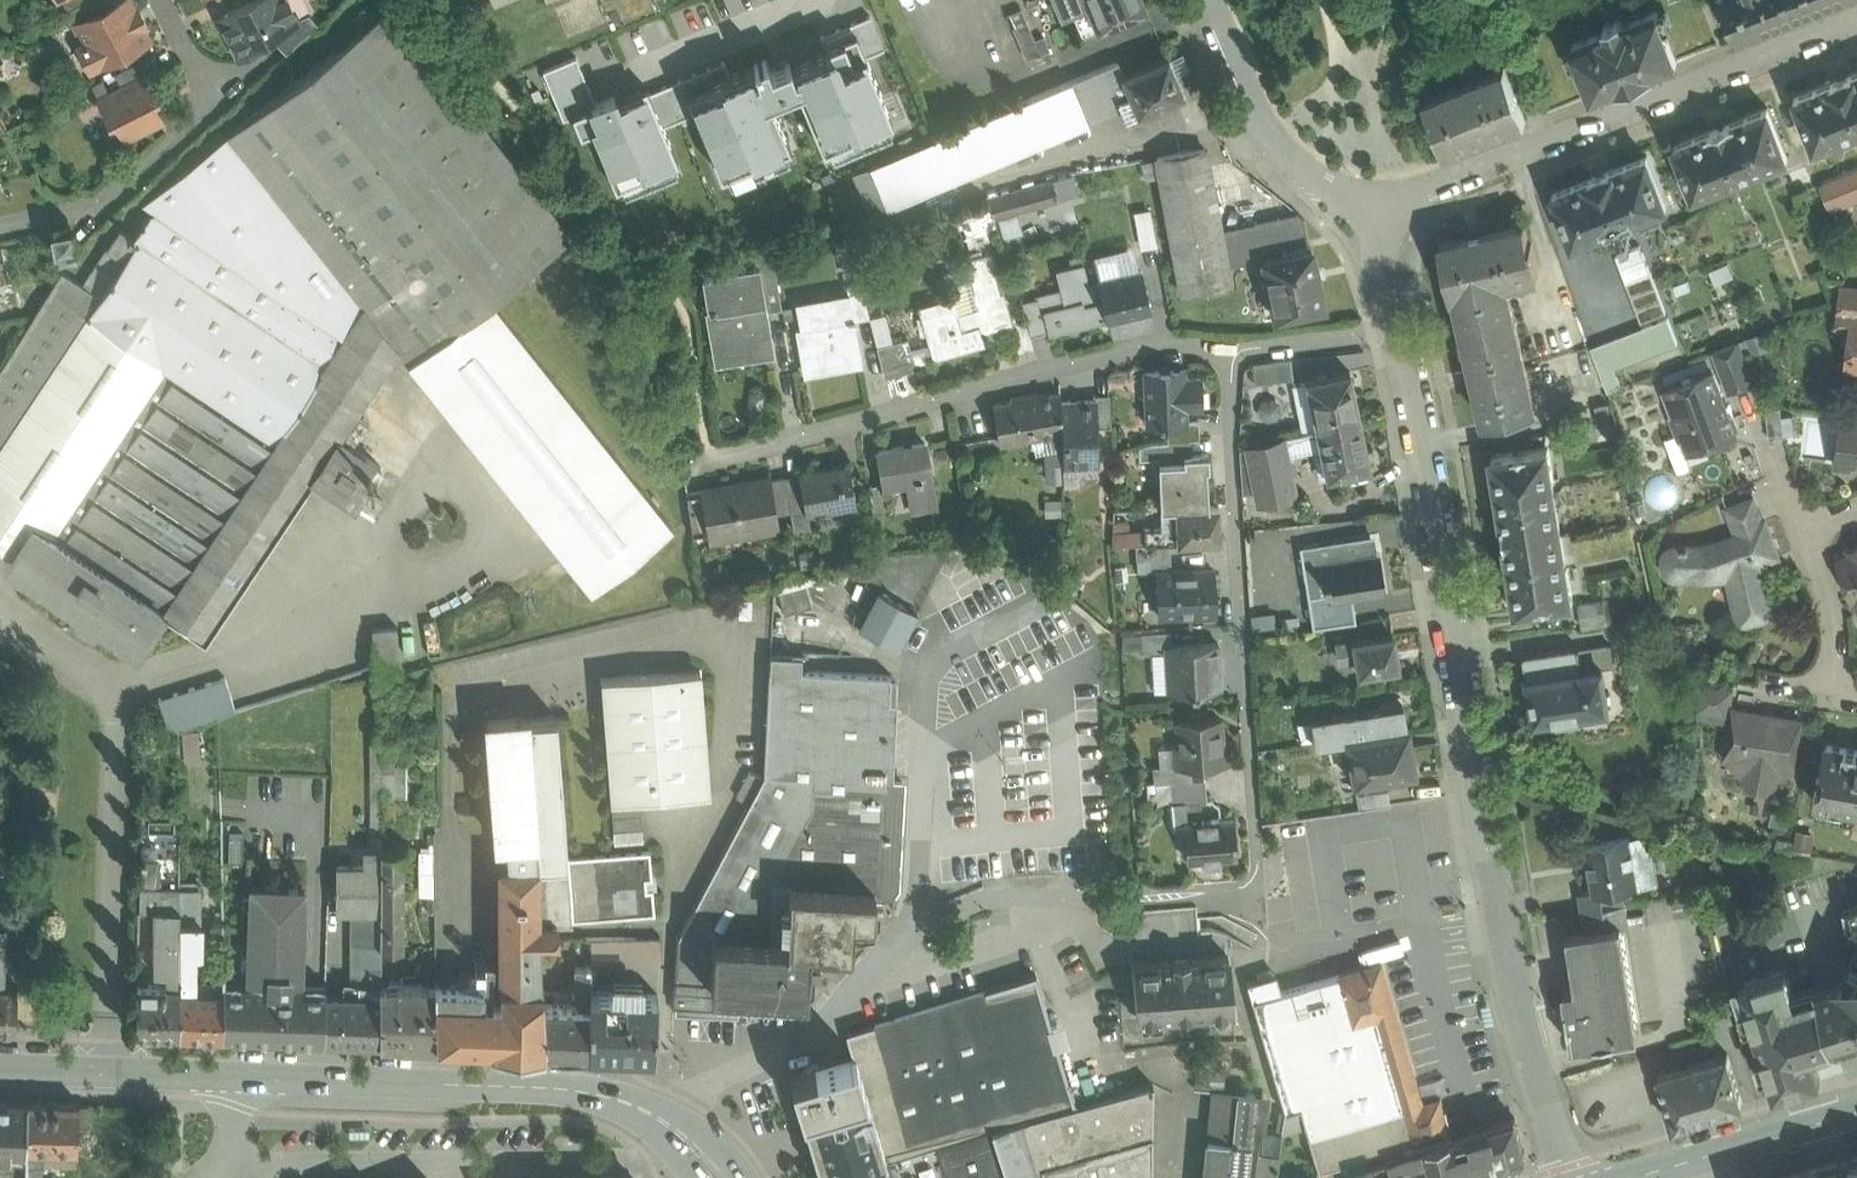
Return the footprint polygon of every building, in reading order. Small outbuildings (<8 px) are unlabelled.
[(68,9),(87,0),(64,0),(68,9)] [(71,8),(78,21),(112,4),(111,0),(87,0),(71,8)] [(77,22),(87,41),(79,45),(91,68),(151,38),(131,0),(120,0),(112,4),(78,21),(77,22)] [(219,16),(240,56),(252,50),(249,44),(270,34),(299,19),(298,18),(289,0),(251,0),(219,16)] [(1061,14),(1074,8),(1083,31),(1096,26),(1097,28),(1147,7),(1144,0),(1055,0),(1061,14)] [(1738,35),(1806,8),(1803,0),(1724,0),(1738,35)] [(1806,8),(1827,0),(1803,0),(1806,8)] [(571,239),(390,8),(270,102),(450,333),(491,302),(571,239)] [(1657,8),(1623,21),(1621,15),(1606,20),(1609,27),(1573,41),(1594,93),(1677,60),(1657,8)] [(299,19),(270,34),(286,52),(318,22),(309,12),(298,18),(299,19)] [(1048,48),(1042,32),(1032,36),(1025,19),(1010,24),(1023,58),(1048,48)] [(686,90),(721,174),(790,146),(770,99),(798,87),(823,148),(892,119),(859,39),(793,66),(791,62),(772,70),(766,57),(686,90)] [(1123,74),(1105,81),(1113,100),(1117,98),(1121,109),(1125,118),(1138,112),(1142,120),(1172,107),(1169,99),(1182,94),(1166,56),(1123,74)] [(146,57),(115,73),(122,86),(146,74),(153,71),(146,57)] [(1118,61),(1067,82),(1085,124),(1121,109),(1117,98),(1113,100),(1105,81),(1123,74),(1118,61)] [(1504,67),(1424,99),(1445,152),(1526,120),(1504,67)] [(1795,97),(1815,147),(1856,131),(1856,72),(1795,97)] [(122,86),(99,98),(111,120),(116,118),(126,137),(162,118),(153,99),(157,96),(146,74),(122,86)] [(103,79),(92,84),(97,93),(108,88),(103,79)] [(1067,82),(867,166),(885,208),(1085,124),(1067,82)] [(617,105),(614,97),(573,114),(581,135),(592,130),(616,188),(679,162),(647,87),(625,96),(627,101),(617,105)] [(450,333),(270,102),(230,133),(365,307),(400,351),(399,353),(409,366),(450,333)] [(1768,107),(1674,145),(1694,195),(1788,158),(1768,107)] [(365,307),(230,133),(143,201),(153,208),(168,218),(187,231),(188,231),(190,232),(190,233),(207,244),(209,245),(209,246),(226,257),(227,257),(229,258),(228,259),(245,270),(246,270),(248,271),(260,280),(266,270),(280,280),(274,289),(284,296),(284,295),(287,297),(286,297),(303,309),(304,308),(306,310),(323,322),(323,321),(325,322),(325,323),(345,336),(365,307)] [(1205,149),(1157,160),(1182,294),(1231,284),(1221,231),(1205,149)] [(1647,155),(1553,192),(1573,243),(1667,206),(1647,155)] [(1786,189),(1813,181),(1808,163),(1781,172),(1786,189)] [(1822,182),(1833,208),(1856,199),(1856,167),(1822,182)] [(1070,175),(1052,180),(1057,199),(1076,194),(1070,175)] [(1052,180),(989,198),(995,217),(1057,199),(1052,180)] [(1136,208),(1139,245),(1152,244),(1150,207),(1136,208)] [(245,270),(228,259),(229,258),(227,257),(226,257),(209,246),(209,245),(207,244),(190,233),(190,232),(188,231),(187,231),(168,218),(153,208),(134,237),(138,240),(324,367),(345,336),(325,323),(325,322),(323,321),(323,322),(306,310),(304,308),(303,309),(286,297),(287,297),(284,295),(284,296),(274,289),(280,280),(266,270),(260,280),(248,271),(246,270),(245,270)] [(1298,214),(1256,223),(1262,252),(1308,242),(1304,219),(1298,214)] [(1256,223),(1221,231),(1227,267),(1245,263),(1243,256),(1262,252),(1256,223)] [(1525,223),(1440,243),(1452,293),(1456,293),(1506,281),(1539,274),(1532,242),(1529,242),(1525,223)] [(70,228),(53,232),(56,248),(73,244),(70,228)] [(109,247),(84,284),(101,295),(138,240),(134,237),(132,236),(134,234),(130,231),(128,234),(122,229),(110,248),(109,247)] [(324,367),(138,240),(101,295),(88,316),(175,375),(276,444),(326,368),(324,367)] [(73,244),(56,248),(59,263),(76,260),(73,244)] [(1311,248),(1263,259),(1275,317),(1324,307),(1311,248)] [(772,249),(756,251),(758,265),(760,265),(764,286),(778,284),(772,249)] [(956,314),(951,296),(920,306),(935,356),(984,342),(981,331),(1013,322),(992,250),(964,258),(979,307),(956,314)] [(1083,263),(1056,269),(1061,290),(1040,295),(1049,331),(1049,333),(1108,319),(1099,281),(1088,284),(1083,263)] [(758,265),(709,273),(715,310),(706,311),(706,313),(712,312),(719,357),(772,348),(773,357),(776,356),(764,286),(760,265),(758,265)] [(60,272),(13,348),(50,372),(88,316),(101,295),(84,284),(62,270),(60,272)] [(1588,343),(1598,370),(1677,343),(1652,270),(1626,278),(1642,324),(1588,343)] [(1142,271),(1099,281),(1108,319),(1151,309),(1142,271)] [(861,281),(848,284),(850,297),(851,296),(855,319),(869,316),(861,281)] [(1506,281),(1456,293),(1485,421),(1536,409),(1506,281)] [(1840,284),(1836,314),(1856,317),(1856,315),(1856,286),(1840,284)] [(1035,297),(1022,301),(1031,335),(1049,331),(1040,295),(1035,296),(1035,297)] [(850,297),(799,307),(798,302),(796,302),(808,368),(860,358),(862,366),(863,365),(855,321),(856,321),(855,319),(851,296),(850,297)] [(670,536),(491,302),(450,333),(409,366),(588,599),(670,536)] [(345,336),(324,367),(326,368),(276,444),(164,611),(164,612),(207,641),(314,480),(340,442),(399,353),(400,351),(365,307),(345,336)] [(0,448),(0,503),(63,544),(175,375),(88,316),(50,372),(0,448)] [(909,338),(878,345),(886,377),(917,369),(909,338)] [(1740,340),(1713,351),(1728,392),(1755,381),(1740,340)] [(50,372),(13,348),(0,369),(0,448),(50,372)] [(1291,358),(1252,363),(1255,383),(1293,378),(1291,358)] [(1184,369),(1145,371),(1147,425),(1167,424),(1187,424),(1187,422),(1186,408),(1202,407),(1201,377),(1185,378),(1184,369)] [(1350,372),(1306,381),(1316,430),(1360,420),(1350,372)] [(1712,372),(1665,390),(1674,413),(1672,414),(1681,438),(1683,437),(1688,451),(1736,433),(1735,430),(1737,429),(1731,414),(1729,415),(1712,372)] [(175,375),(63,544),(164,611),(276,444),(175,375)] [(1060,392),(1026,398),(1033,437),(1060,433),(1061,445),(1063,445),(1061,401),(1060,392)] [(1109,394),(1093,395),(1094,400),(1095,400),(1096,427),(1111,426),(1109,394)] [(1026,398),(994,404),(1000,443),(1033,437),(1026,398)] [(1094,400),(1061,401),(1063,445),(1064,466),(1098,464),(1096,427),(1095,400),(1094,400)] [(1608,403),(1596,406),(1600,424),(1612,421),(1608,403)] [(1360,420),(1316,430),(1326,478),(1371,468),(1360,420)] [(1187,424),(1167,424),(1168,441),(1184,440),(1184,441),(1190,441),(1190,440),(1199,439),(1198,422),(1187,422),(1187,424)] [(1846,426),(1841,464),(1841,465),(1848,473),(1856,466),(1856,428),(1846,426)] [(1261,503),(1293,496),(1280,439),(1252,445),(1252,447),(1259,490),(1261,503)] [(1168,441),(1158,442),(1158,453),(1158,464),(1165,463),(1165,462),(1184,461),(1184,455),(1185,455),(1184,441),(1184,440),(1168,441)] [(381,469),(340,442),(314,480),(373,519),(383,503),(366,491),(381,469)] [(925,442),(879,450),(885,483),(885,484),(886,484),(908,480),(913,509),(936,505),(925,442)] [(1151,442),(1138,446),(1141,455),(1158,453),(1158,442),(1151,442)] [(1053,446),(1048,449),(1050,483),(1064,482),(1063,466),(1064,466),(1063,445),(1061,445),(1053,446)] [(1259,490),(1252,447),(1240,449),(1243,493),(1259,490)] [(1548,447),(1492,456),(1500,506),(1555,497),(1552,481),(1554,481),(1548,447)] [(1185,455),(1184,455),(1184,461),(1165,462),(1165,463),(1166,488),(1160,488),(1161,509),(1176,508),(1208,506),(1208,467),(1209,467),(1208,454),(1185,455)] [(821,468),(799,471),(800,476),(806,513),(807,515),(809,514),(808,512),(826,509),(827,511),(829,511),(828,508),(854,504),(855,506),(857,506),(849,463),(848,463),(848,465),(821,470),(821,468)] [(382,479),(381,481),(382,483),(383,485),(385,486),(387,487),(389,486),(391,485),(393,483),(393,481),(393,479),(392,477),(390,476),(387,475),(385,476),(383,477),(382,479)] [(800,476),(785,478),(791,510),(792,515),(806,513),(800,476)] [(738,486),(704,492),(703,488),(701,489),(702,491),(709,534),(755,525),(756,533),(780,529),(777,512),(771,481),(770,477),(747,481),(747,485),(740,486),(739,482),(737,482),(738,486)] [(785,478),(771,481),(777,512),(791,510),(785,478)] [(885,483),(869,485),(874,515),(891,513),(886,484),(885,484),(885,483)] [(702,491),(687,493),(693,536),(709,534),(702,491)] [(1756,496),(1727,507),(1736,531),(1765,520),(1756,496)] [(1555,497),(1500,506),(1509,560),(1563,551),(1555,497)] [(0,503),(0,547),(13,556),(7,565),(138,651),(164,612),(164,611),(63,544),(0,503)] [(1208,506),(1176,508),(1177,531),(1165,531),(1165,528),(1145,529),(1146,544),(1170,543),(1220,540),(1218,505),(1208,506)] [(1737,535),(1721,541),(1705,545),(1685,546),(1683,555),(1685,563),(1689,571),(1696,576),(1704,578),(1728,576),(1740,625),(1764,619),(1768,617),(1771,613),(1772,609),(1772,604),(1762,562),(1778,556),(1765,520),(1736,531),(1737,535)] [(1370,535),(1299,547),(1313,627),(1356,621),(1352,598),(1386,593),(1379,553),(1373,554),(1370,535)] [(1146,544),(1136,545),(1137,562),(1171,560),(1170,543),(1146,544)] [(1851,550),(1853,554),(1839,560),(1854,598),(1856,597),(1856,599),(1856,547),(1851,550)] [(1563,551),(1509,560),(1517,610),(1573,601),(1568,567),(1566,568),(1563,551)] [(880,555),(774,584),(773,594),(877,565),(880,555)] [(1214,569),(1157,571),(1159,616),(1216,614),(1214,569)] [(917,612),(879,592),(860,628),(897,648),(917,612)] [(1604,599),(1580,603),(1584,627),(1608,623),(1604,599)] [(396,626),(373,632),(376,664),(377,678),(401,673),(396,626)] [(1171,631),(1141,633),(1142,650),(1166,648),(1165,646),(1172,646),(1171,631)] [(1393,634),(1338,643),(1340,660),(1356,657),(1358,673),(1398,667),(1393,634)] [(1172,646),(1165,646),(1166,648),(1168,691),(1220,688),(1217,643),(1172,646)] [(1611,645),(1580,649),(1583,669),(1603,666),(1603,668),(1614,666),(1611,645)] [(1580,648),(1524,656),(1530,697),(1532,696),(1536,719),(1555,716),(1557,725),(1581,722),(1582,728),(1612,724),(1628,707),(1624,680),(1617,681),(1614,666),(1603,668),(1603,666),(1583,669),(1580,649),(1580,648)] [(749,802),(679,934),(677,934),(674,984),(711,986),(713,936),(786,941),(790,883),(874,888),(874,889),(896,885),(902,780),(885,779),(891,675),(770,668),(764,773),(764,774),(763,777),(749,802)] [(701,670),(602,678),(611,800),(710,793),(701,670)] [(224,677),(157,699),(168,731),(234,709),(224,677)] [(1733,688),(1700,682),(1699,709),(1724,713),(1730,706),(1733,688)] [(1344,714),(1342,715),(1346,738),(1353,783),(1355,783),(1357,792),(1387,787),(1389,786),(1388,777),(1416,772),(1408,727),(1406,727),(1402,704),(1396,706),(1394,698),(1380,701),(1381,708),(1344,714)] [(1801,719),(1735,708),(1726,755),(1748,759),(1745,777),(1750,784),(1768,787),(1775,782),(1778,765),(1793,767),(1801,719)] [(1344,713),(1313,718),(1317,743),(1346,738),(1342,715),(1344,714),(1344,713)] [(556,715),(527,717),(527,716),(488,719),(497,840),(508,840),(509,863),(539,863),(568,860),(567,855),(556,715)] [(1219,719),(1177,721),(1178,740),(1172,741),(1173,751),(1179,750),(1180,765),(1180,766),(1191,765),(1228,763),(1226,745),(1221,745),(1219,719)] [(195,728),(178,731),(183,758),(199,755),(195,728)] [(1826,744),(1816,803),(1831,806),(1837,802),(1843,803),(1842,807),(1856,810),(1856,750),(1826,744)] [(1180,765),(1154,767),(1155,784),(1172,783),(1192,781),(1191,765),(1180,766),(1180,765)] [(750,770),(737,796),(749,802),(763,777),(750,770)] [(1192,781),(1172,783),(1173,804),(1201,802),(1207,801),(1205,780),(1192,781)] [(1387,787),(1357,792),(1360,810),(1390,806),(1387,787)] [(640,799),(611,802),(614,829),(642,827),(640,799)] [(1233,819),(1202,822),(1201,802),(1173,804),(1171,807),(1172,825),(1185,823),(1188,862),(1205,860),(1205,866),(1219,865),(1219,859),(1237,857),(1233,819)] [(1290,927),(1318,926),(1314,815),(1286,816),(1290,927)] [(244,833),(230,832),(229,861),(243,862),(244,833)] [(1631,836),(1586,843),(1594,891),(1594,892),(1623,888),(1657,882),(1651,849),(1639,851),(1638,847),(1633,848),(1631,836)] [(402,849),(381,849),(381,866),(381,908),(381,946),(382,946),(402,946),(402,849)] [(650,849),(567,855),(568,860),(572,918),(655,912),(650,849)] [(155,857),(140,857),(139,881),(139,886),(154,887),(155,857)] [(568,860),(539,863),(539,918),(558,918),(572,918),(568,860)] [(509,863),(499,863),(499,982),(502,982),(501,997),(483,996),(484,982),(435,981),(435,983),(436,1039),(494,1041),(494,1045),(546,1047),(543,1001),(539,936),(558,935),(558,918),(539,918),(539,863),(509,863)] [(381,866),(338,866),(336,908),(359,908),(381,908),(381,866)] [(874,888),(790,883),(786,941),(808,942),(808,943),(850,945),(872,921),(872,915),(873,915),(874,889),(874,888)] [(16,1028),(16,1016),(17,985),(3,984),(6,886),(2,886),(0,886),(0,1027),(16,1028)] [(154,907),(179,909),(179,888),(154,887),(139,886),(138,908),(154,908),(154,907)] [(305,888),(252,886),(248,983),(222,982),(222,990),(224,990),(224,1035),(325,1038),(326,993),(326,986),(301,985),(305,888)] [(179,909),(180,921),(193,922),(194,888),(179,888),(179,909)] [(1623,888),(1594,892),(1594,891),(1585,892),(1588,908),(1582,909),(1582,910),(1626,904),(1626,903),(1625,903),(1623,888)] [(1630,926),(1626,904),(1582,910),(1585,930),(1568,932),(1577,986),(1564,988),(1572,1045),(1639,1034),(1622,927),(1630,926)] [(168,984),(137,983),(136,1017),(135,1031),(135,1033),(149,1033),(149,1032),(179,1033),(180,989),(180,986),(180,951),(180,921),(179,909),(154,907),(154,908),(154,971),(168,972),(168,984)] [(381,908),(359,908),(358,994),(381,994),(381,981),(382,981),(382,946),(381,946),(381,908)] [(193,922),(180,921),(180,951),(193,952),(193,922)] [(617,936),(618,958),(660,955),(658,933),(617,936)] [(786,941),(713,936),(711,986),(805,991),(807,965),(816,966),(817,964),(818,947),(807,947),(808,943),(808,942),(786,941)] [(193,952),(180,951),(180,986),(180,989),(192,989),(193,952)] [(1213,957),(1189,959),(1188,958),(1172,959),(1172,961),(1132,964),(1136,1018),(1233,1010),(1229,956),(1213,957)] [(485,958),(475,957),(474,967),(485,967),(485,958)] [(1380,963),(1343,974),(1343,973),(1340,974),(1340,975),(1252,1000),(1285,1112),(1300,1108),(1304,1124),(1318,1171),(1403,1145),(1405,1151),(1426,1145),(1426,1143),(1428,1143),(1453,1136),(1453,1135),(1452,1133),(1453,1132),(1452,1130),(1451,1130),(1442,1098),(1443,1098),(1442,1095),(1439,1096),(1439,1097),(1426,1101),(1425,1100),(1422,1101),(1397,1012),(1396,1009),(1383,965),(1383,964),(1382,962),(1379,962),(1380,963)] [(585,965),(575,964),(574,990),(572,990),(572,996),(579,997),(579,1003),(589,1003),(590,990),(591,990),(591,965),(590,965),(590,963),(585,963),(585,965)] [(1787,970),(1740,984),(1746,1006),(1749,1005),(1755,1022),(1752,1023),(1762,1055),(1765,1055),(1770,1072),(1768,1073),(1774,1094),(1821,1080),(1812,1050),(1835,1043),(1834,1043),(1835,1043),(1819,990),(1818,990),(1795,997),(1787,970)] [(1036,973),(846,1031),(853,1054),(791,1073),(822,1177),(823,1177),(888,1157),(888,1158),(898,1155),(898,1156),(936,1145),(993,1128),(995,1127),(1076,1104),(1036,973)] [(1856,979),(1819,990),(1835,1043),(1834,1043),(1835,1043),(1835,1045),(1836,1045),(1835,1043),(1855,1037),(1856,1038),(1856,1036),(1856,977),(1856,979)] [(382,981),(381,981),(381,994),(380,1040),(436,1042),(436,1039),(435,983),(382,981)] [(192,989),(180,989),(179,1033),(224,1035),(224,990),(222,990),(192,989)] [(591,990),(590,990),(589,1003),(589,1048),(654,1051),(658,992),(591,990)] [(358,994),(326,993),(325,1038),(380,1040),(381,994),(358,994)] [(579,1003),(543,1001),(546,1047),(589,1048),(589,1003),(579,1003)] [(1728,1053),(1659,1074),(1668,1105),(1667,1105),(1672,1119),(1680,1124),(1695,1119),(1695,1118),(1743,1104),(1728,1053)] [(1226,1070),(1197,1067),(1195,1088),(1213,1090),(1224,1091),(1226,1070)] [(993,1128),(1006,1173),(1007,1177),(1008,1177),(1150,1177),(1150,1116),(1152,1083),(995,1127),(993,1128)] [(1224,1091),(1213,1090),(1208,1140),(1228,1142),(1233,1142),(1238,1093),(1224,1091)] [(1255,1095),(1238,1093),(1233,1142),(1250,1143),(1255,1095)] [(0,1099),(0,1152),(26,1153),(27,1147),(28,1100),(28,1099),(26,1099),(26,1100),(11,1099),(11,1098),(10,1099),(0,1099)] [(28,1100),(27,1147),(26,1153),(27,1177),(43,1177),(43,1148),(78,1148),(79,1122),(87,1123),(87,1103),(79,1103),(79,1101),(28,1100)] [(1300,1108),(1285,1112),(1284,1112),(1282,1131),(1304,1124),(1300,1108)] [(1474,1130),(1474,1129),(1471,1130),(1453,1136),(1428,1143),(1438,1177),(1489,1177),(1506,1173),(1506,1174),(1511,1172),(1512,1170),(1523,1153),(1524,1153),(1526,1151),(1525,1148),(1524,1148),(1516,1120),(1516,1117),(1513,1118),(1494,1124),(1494,1123),(1491,1124),(1492,1124),(1474,1130)] [(936,1145),(946,1177),(1008,1177),(1007,1177),(1006,1173),(993,1128),(936,1145)] [(1263,1133),(1257,1177),(1276,1177),(1281,1135),(1263,1133)] [(1208,1140),(1205,1177),(1225,1177),(1228,1142),(1208,1140)] [(1233,1142),(1228,1142),(1225,1177),(1247,1177),(1250,1143),(1233,1142)] [(1349,1167),(1348,1166),(1347,1166),(1350,1177),(1438,1177),(1428,1143),(1426,1143),(1426,1145),(1405,1151),(1349,1167)] [(163,1145),(152,1145),(151,1170),(162,1170),(163,1145)] [(898,1156),(898,1155),(888,1158),(893,1175),(893,1176),(911,1171),(911,1172),(917,1177),(924,1177),(944,1172),(936,1145),(898,1156)] [(1846,1157),(1852,1177),(1856,1177),(1856,1154),(1846,1157)] [(823,1177),(894,1177),(893,1176),(893,1175),(888,1158),(888,1157),(823,1177)] [(1846,1157),(1803,1170),(1805,1177),(1852,1177),(1846,1157)] [(1775,1177),(1805,1177),(1803,1170),(1775,1177)]
